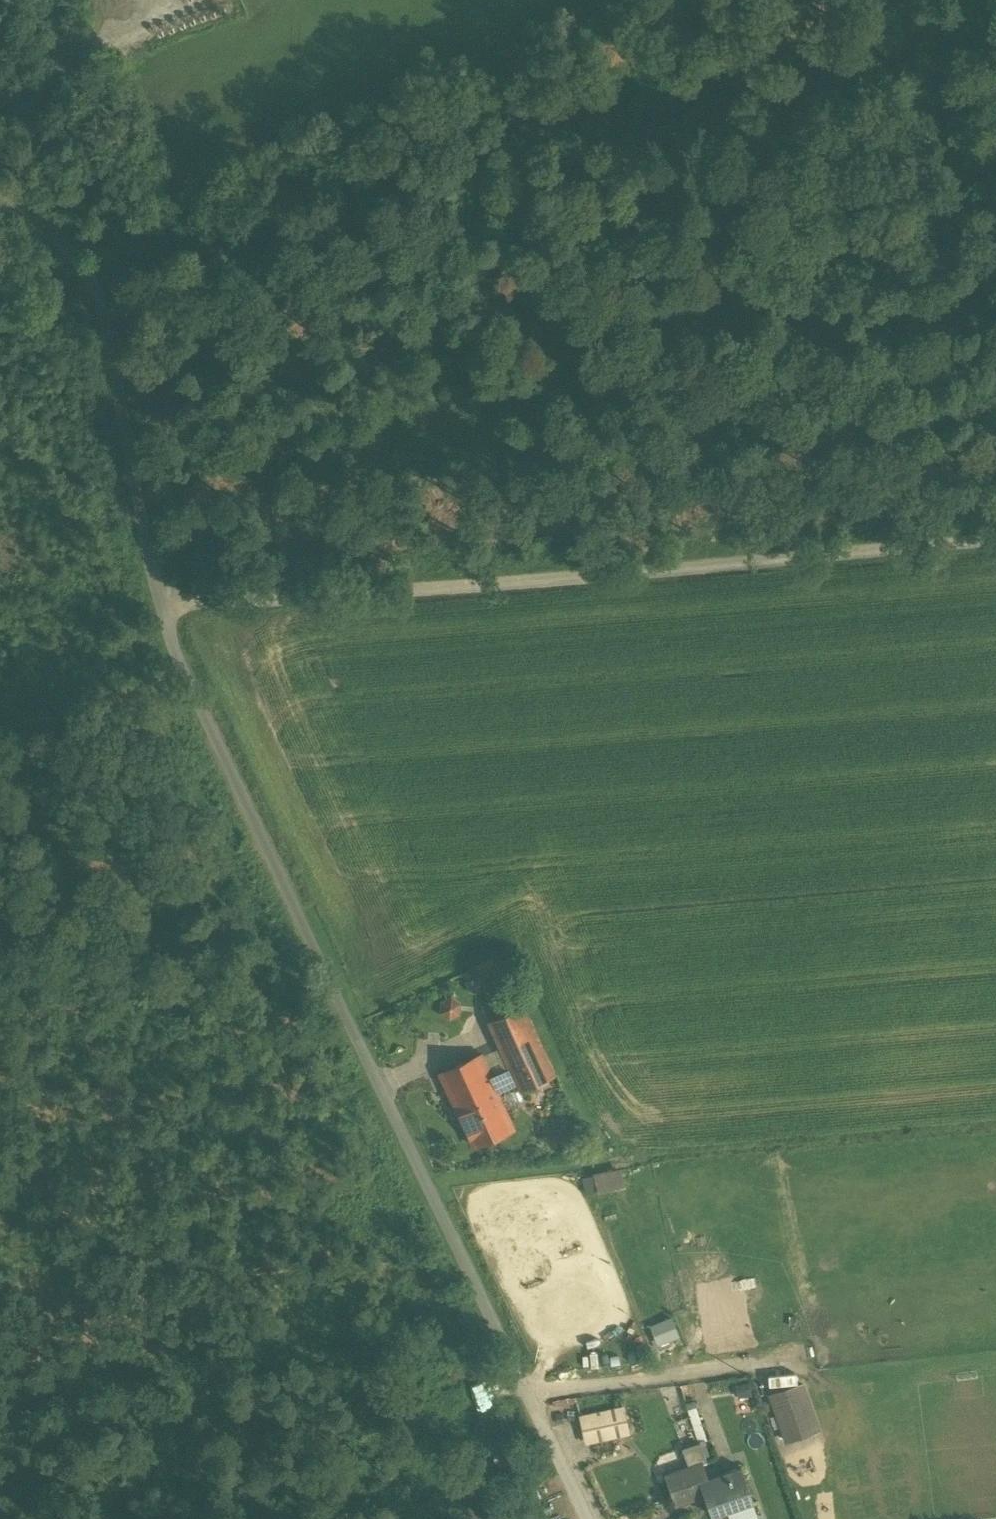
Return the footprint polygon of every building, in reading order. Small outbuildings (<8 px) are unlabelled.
[(491,1043),(435,1070),(472,1147),(509,1130),(494,1100),(551,1072),(516,999),(479,1016),(491,1043)] [(671,1316),(649,1325),(657,1345),(679,1336),(671,1316)] [(802,1382),(768,1395),(786,1442),(820,1430),(802,1382)] [(623,1405),(578,1415),(584,1443),(629,1434),(623,1405)] [(736,1444),(661,1468),(671,1500),(703,1489),(712,1518),(756,1504),(736,1444)]
